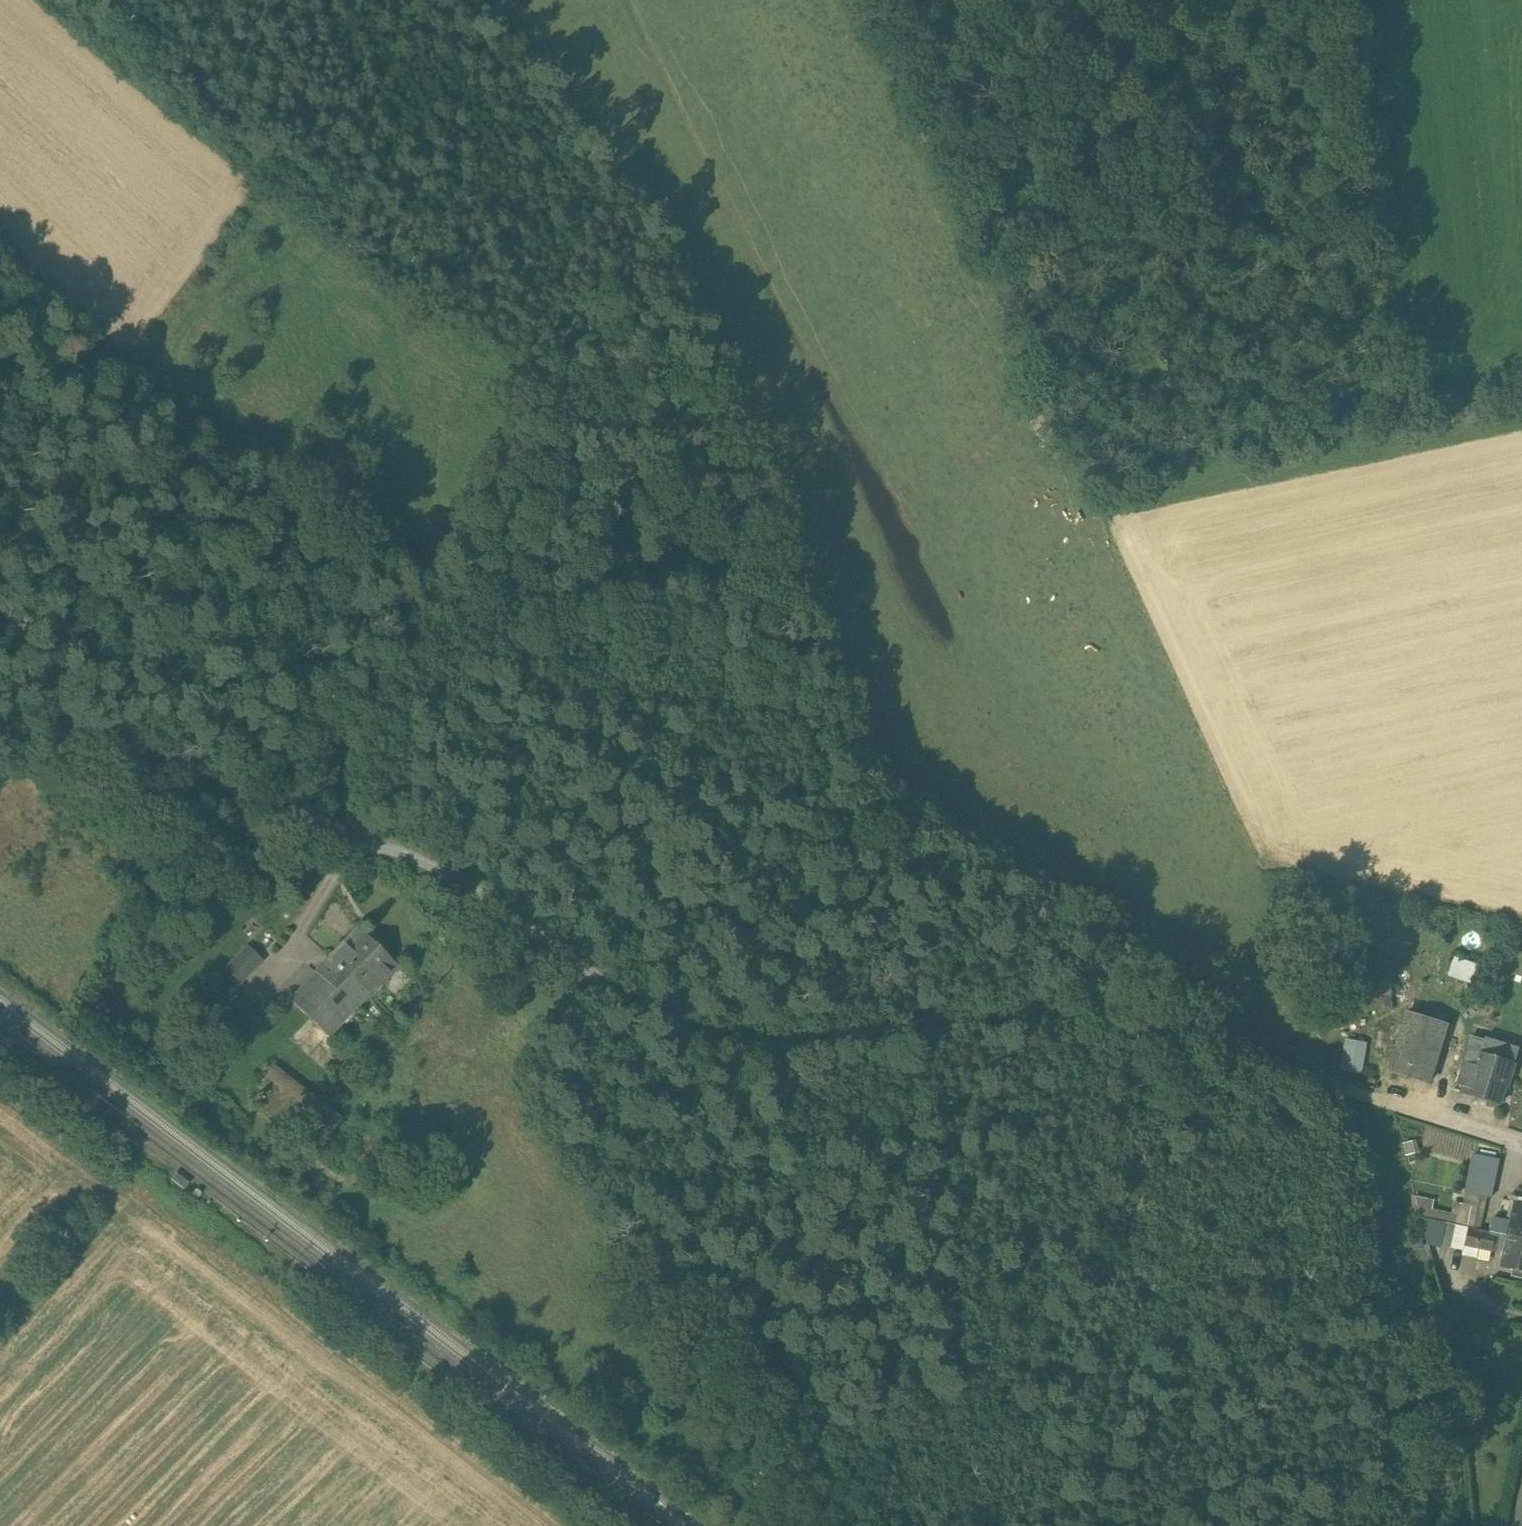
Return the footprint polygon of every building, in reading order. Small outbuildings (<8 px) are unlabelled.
[(404,967),(361,925),(292,996),(335,1037),(404,967)] [(243,986),(267,961),(250,944),(226,970),(243,986)] [(1456,955),(1450,974),(1474,982),(1480,963),(1456,955)] [(1380,1068),(1431,1082),(1449,1022),(1397,1007),(1380,1068)] [(1521,1058),(1521,1045),(1488,1036),(1482,1060),(1468,1056),(1458,1090),(1509,1104),(1521,1058)] [(324,1144),(345,1114),(275,1066),(255,1097),(324,1144)] [(1500,1160),(1474,1155),(1466,1191),(1492,1197),(1500,1160)] [(1516,1202),(1512,1222),(1509,1235),(1521,1238),(1521,1203),(1516,1202)] [(1512,1222),(1494,1218),(1491,1232),(1509,1236),(1509,1235),(1512,1222)] [(1465,1244),(1469,1229),(1433,1223),(1430,1237),(1465,1244)] [(1496,1235),(1469,1229),(1465,1244),(1493,1250),(1496,1235)] [(1509,1235),(1509,1236),(1502,1268),(1513,1270),(1521,1272),(1521,1238),(1509,1235)] [(1452,1249),(1432,1245),(1430,1256),(1450,1259),(1452,1249)]
